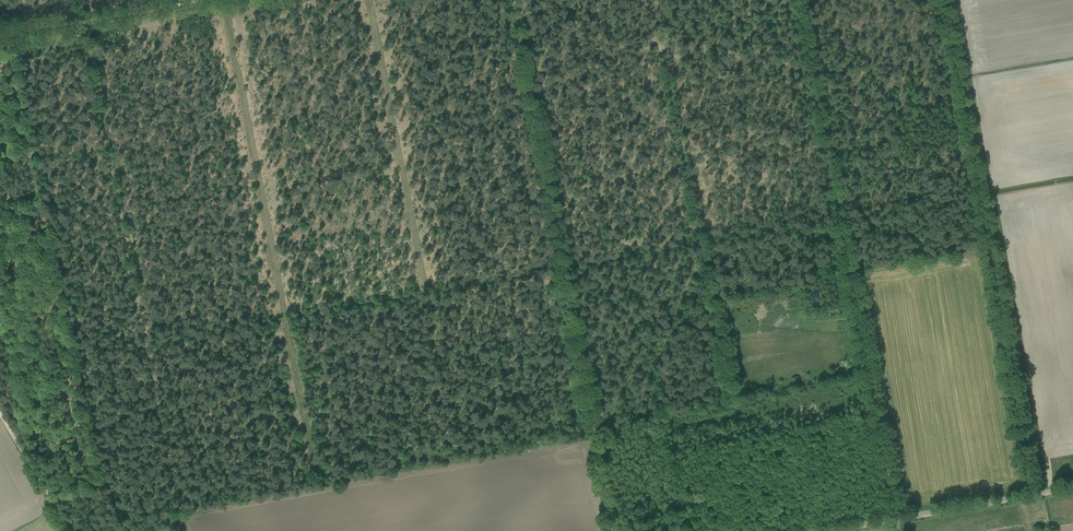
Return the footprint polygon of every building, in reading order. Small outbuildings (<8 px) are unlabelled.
[(975,487),(981,485),(978,477),(973,479),(975,487)]
